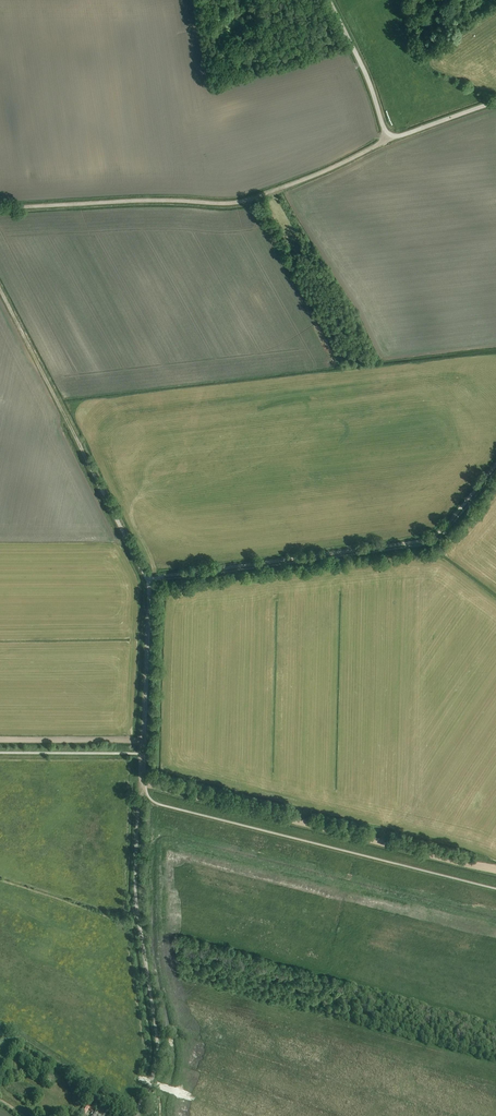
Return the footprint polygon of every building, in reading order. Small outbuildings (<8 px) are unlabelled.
[(92,1105),(87,1102),(80,1112),(84,1115),(92,1105)]
